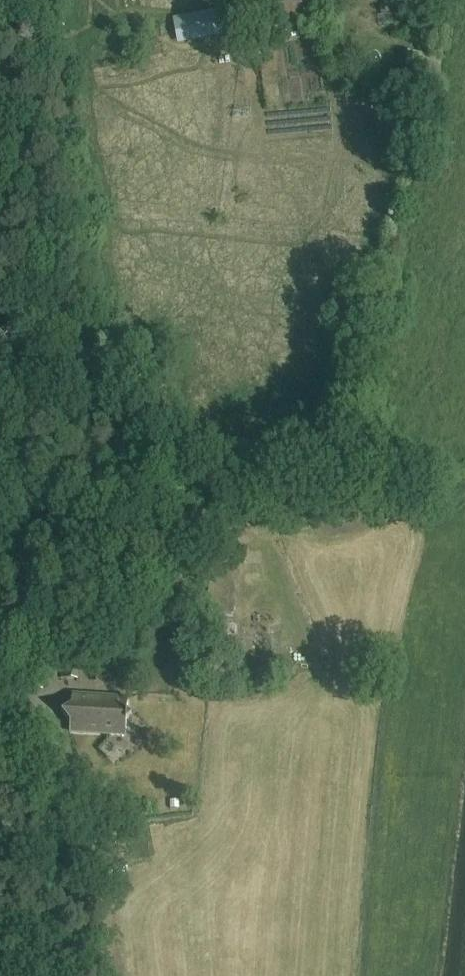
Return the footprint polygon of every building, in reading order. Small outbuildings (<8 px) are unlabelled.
[(396,6),(384,12),(389,24),(401,18),(396,6)] [(177,40),(233,31),(228,12),(173,21),(177,40)] [(77,679),(80,642),(63,642),(61,678),(77,679)] [(42,689),(45,668),(31,666),(28,687),(42,689)] [(126,735),(126,734),(127,722),(132,717),(127,712),(128,699),(73,695),(72,705),(63,713),(71,722),(70,732),(126,735)]
